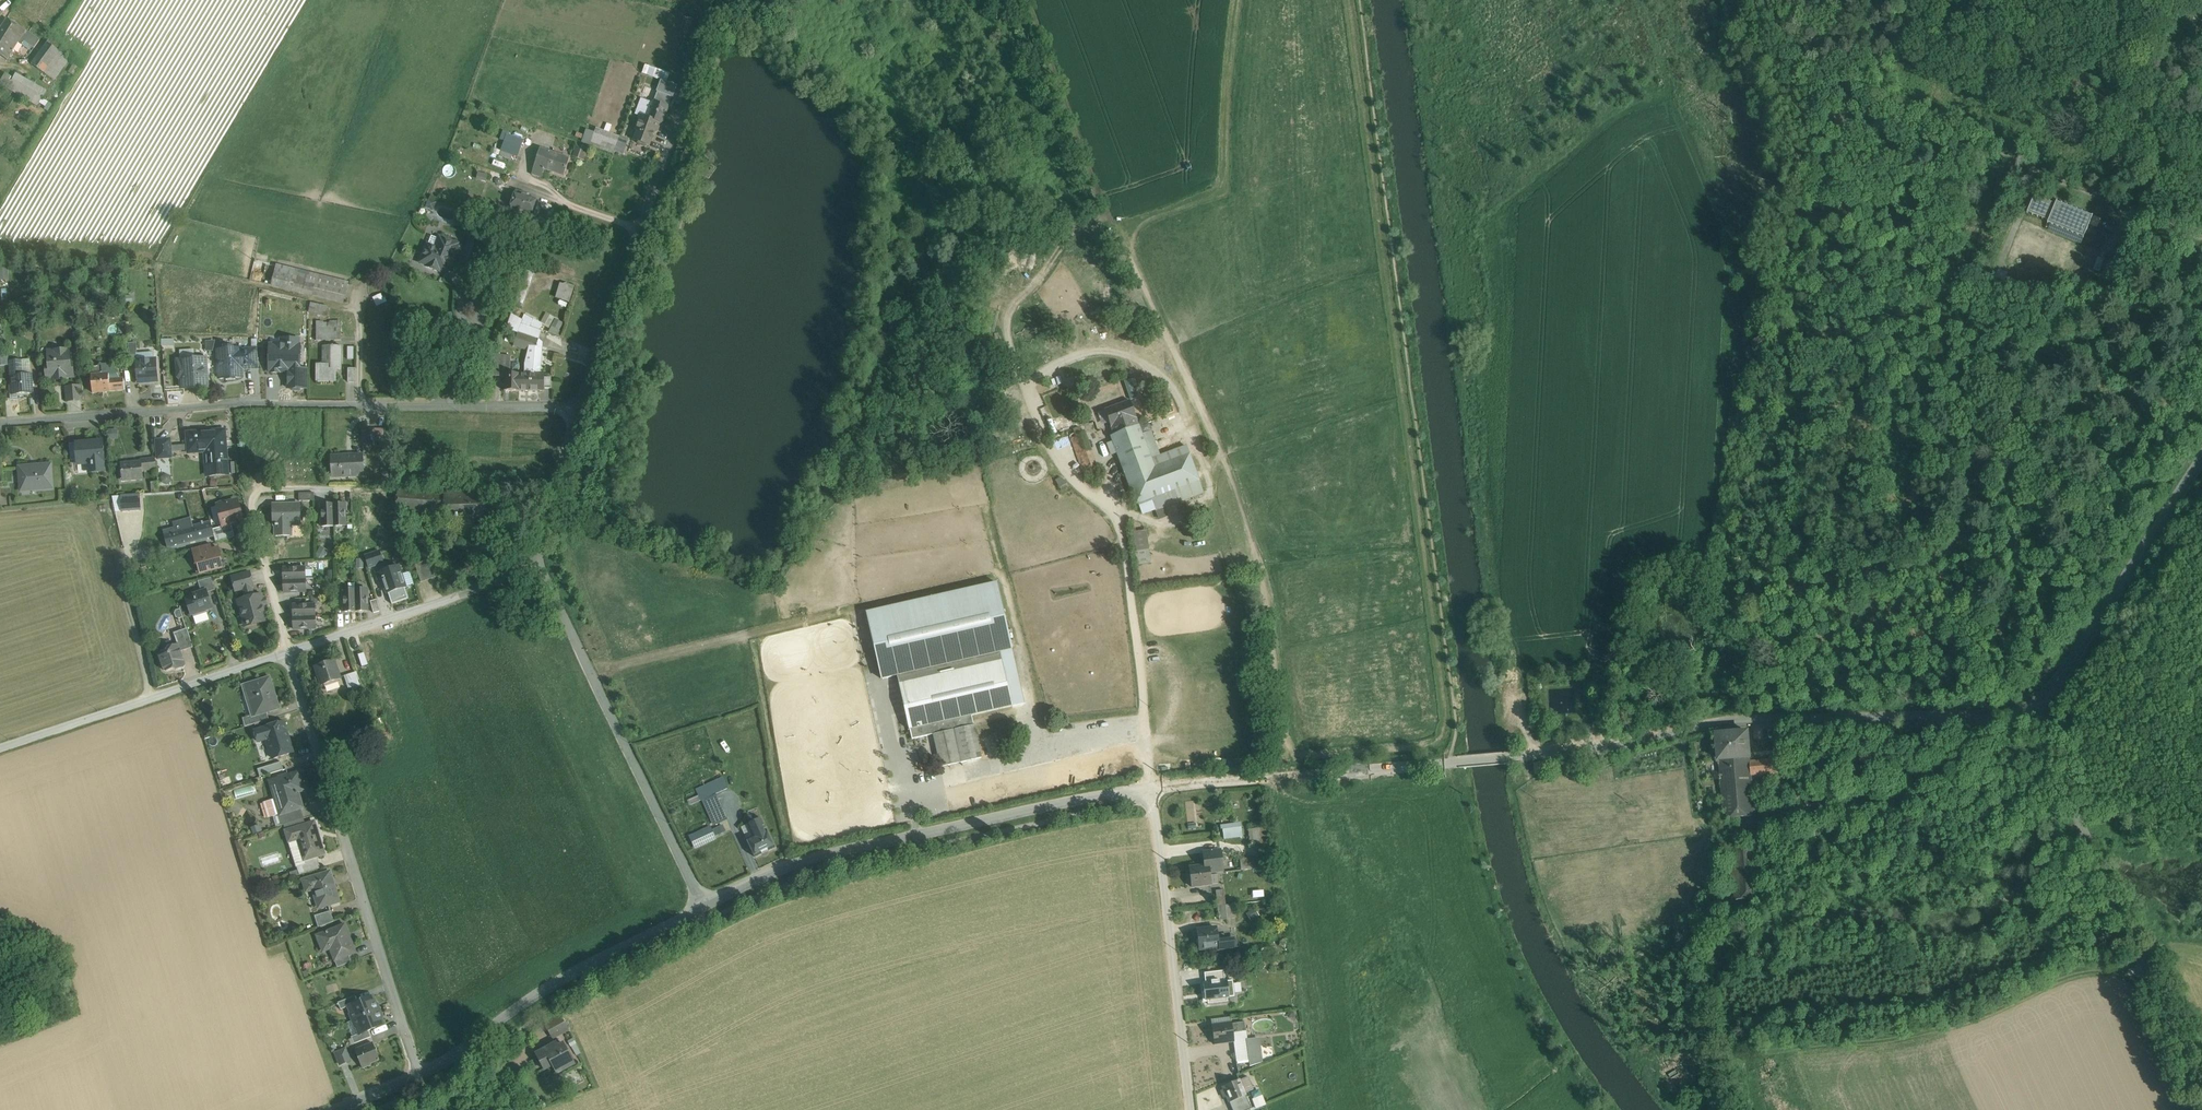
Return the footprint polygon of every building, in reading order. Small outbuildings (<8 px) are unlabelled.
[(7,18),(0,29),(0,55),(8,60),(13,52),(14,52),(14,51),(13,51),(18,43),(22,45),(24,42),(34,49),(40,41),(26,31),(7,18)] [(51,38),(32,64),(45,73),(60,52),(63,47),(51,38)] [(60,52),(45,73),(51,77),(65,56),(60,52)] [(5,73),(0,82),(0,84),(6,87),(10,80),(12,77),(5,73)] [(29,81),(16,73),(12,81),(10,80),(6,87),(21,96),(29,81)] [(646,87),(644,94),(654,96),(656,90),(646,87)] [(656,94),(653,103),(641,99),(635,115),(640,117),(635,128),(637,131),(640,132),(636,141),(638,142),(637,144),(645,147),(646,145),(649,146),(652,138),(654,137),(653,135),(655,129),(659,128),(660,124),(662,125),(668,107),(664,106),(667,98),(656,94)] [(42,99),(39,105),(46,108),(49,102),(42,99)] [(585,129),(581,143),(613,152),(613,151),(624,154),(628,137),(594,128),(593,131),(585,129)] [(508,133),(504,132),(500,140),(504,142),(499,157),(510,161),(513,156),(516,157),(523,141),(508,135),(508,133)] [(573,156),(583,159),(586,146),(576,143),(573,156)] [(542,149),(533,175),(542,178),(545,169),(551,153),(542,149)] [(570,160),(551,153),(545,169),(564,176),(570,160)] [(527,194),(516,190),(508,213),(517,216),(517,215),(529,219),(531,213),(532,214),(536,200),(526,197),(527,194)] [(2093,216),(2057,202),(2056,204),(2034,195),(2028,212),(2049,221),(2048,223),(2084,237),(2093,216)] [(516,220),(501,215),(502,212),(496,210),(493,221),(514,227),(516,220)] [(578,238),(566,233),(562,242),(574,246),(578,238)] [(439,239),(431,236),(428,245),(427,245),(421,262),(427,265),(427,267),(439,272),(440,270),(447,272),(453,255),(462,258),(466,249),(457,246),(457,245),(440,238),(439,239)] [(481,248),(468,243),(466,249),(462,258),(461,261),(474,266),(481,248)] [(2116,264),(2104,260),(2099,273),(2111,277),(2116,264)] [(348,282),(277,265),(272,285),(292,290),(295,277),(346,289),(348,282)] [(9,279),(8,266),(0,267),(0,279),(9,279)] [(346,289),(295,277),(292,290),(343,302),(346,289)] [(574,303),(577,286),(558,282),(555,299),(574,303)] [(373,296),(376,305),(386,302),(383,293),(373,296)] [(330,308),(311,304),(309,314),(324,317),(328,318),(330,308)] [(324,317),(309,314),(308,320),(319,322),(323,322),(324,317)] [(518,332),(539,339),(542,331),(511,314),(506,330),(518,333),(518,332)] [(556,318),(548,331),(557,336),(564,323),(556,318)] [(341,324),(323,324),(323,322),(319,322),(316,322),(316,342),(341,341),(341,324)] [(539,339),(518,332),(518,333),(514,345),(528,350),(535,352),(536,348),(539,339)] [(206,350),(214,350),(214,342),(207,341),(206,350)] [(342,347),(322,347),(322,365),(316,365),(316,382),(336,382),(336,370),(342,370),(342,347)] [(240,349),(233,350),(233,348),(224,349),(224,350),(218,351),(219,379),(226,378),(226,380),(235,379),(235,378),(242,377),(241,368),(245,367),(244,350),(240,350),(240,349)] [(528,350),(525,364),(524,375),(520,374),(510,374),(504,374),(504,377),(504,391),(520,391),(544,391),(544,388),(545,375),(539,375),(542,350),(536,348),(535,352),(528,350)] [(244,350),(245,367),(246,369),(259,368),(257,349),(244,350)] [(69,350),(48,352),(49,364),(46,365),(47,379),(60,378),(63,380),(66,380),(66,377),(74,377),(72,362),(70,363),(69,350)] [(20,353),(9,354),(10,361),(20,361),(20,353)] [(137,353),(129,354),(130,362),(130,368),(137,368),(136,361),(137,361),(137,353)] [(511,356),(497,355),(495,376),(504,377),(504,374),(510,374),(511,356)] [(194,357),(191,360),(180,361),(181,367),(179,370),(179,378),(182,380),(182,389),(207,387),(205,359),(200,359),(197,357),(194,357)] [(137,361),(136,361),(137,368),(138,382),(157,380),(155,360),(137,361)] [(20,361),(10,361),(13,395),(32,393),(31,375),(22,376),(21,361),(20,361)] [(102,366),(90,366),(91,375),(102,374),(102,366)] [(356,370),(348,370),(348,383),(356,383),(356,370)] [(102,374),(91,375),(92,393),(110,392),(110,390),(124,389),(123,379),(109,380),(108,374),(102,374)] [(80,386),(66,387),(67,401),(81,400),(80,386)] [(1130,401),(1105,410),(1114,435),(1139,425),(1130,401)] [(1139,425),(1114,435),(1111,436),(1136,504),(1151,499),(1199,481),(1189,454),(1159,466),(1158,462),(1153,464),(1151,459),(1142,435),(1139,425)] [(387,429),(370,428),(370,440),(387,441),(387,429)] [(1098,471),(1084,431),(1069,435),(1084,475),(1098,471)] [(223,432),(187,434),(188,451),(208,450),(209,476),(224,475),(222,449),(224,449),(223,432)] [(1150,432),(1142,435),(1151,459),(1159,456),(1150,432)] [(169,440),(154,441),(156,459),(171,458),(169,440)] [(102,441),(76,443),(77,460),(78,465),(92,463),(92,467),(93,467),(94,472),(105,471),(102,441)] [(76,443),(69,443),(71,461),(77,460),(76,443)] [(1159,456),(1151,459),(1153,464),(1158,462),(1159,466),(1189,454),(1186,446),(1159,456)] [(363,455),(331,457),(332,477),(364,476),(363,455)] [(153,459),(141,460),(141,464),(142,471),(154,469),(153,459)] [(132,463),(121,464),(123,480),(143,478),(142,471),(141,464),(132,465),(132,463)] [(50,465),(20,468),(21,488),(37,486),(37,490),(52,488),(50,465)] [(1199,481),(1151,499),(1155,510),(1203,492),(1199,481)] [(434,495),(399,491),(397,507),(432,511),(432,509),(442,508),(443,520),(487,518),(485,494),(441,496),(442,497),(433,498),(434,495)] [(139,493),(120,494),(121,511),(140,510),(139,493)] [(314,493),(299,494),(299,501),(314,501),(314,493)] [(235,501),(226,503),(223,502),(219,503),(217,505),(220,517),(223,519),(225,526),(225,527),(231,525),(241,523),(243,520),(238,502),(235,501)] [(376,503),(366,503),(366,511),(376,510),(376,503)] [(346,526),(345,504),(333,505),(334,526),(346,526)] [(300,505),(273,505),(273,525),(275,525),(276,536),(291,536),(291,535),(287,535),(287,525),(301,525),(300,505)] [(333,505),(321,505),(322,527),(334,526),(333,505)] [(191,518),(173,523),(174,528),(163,531),(168,548),(214,536),(213,530),(211,522),(204,524),(203,522),(201,522),(202,525),(193,527),(191,518)] [(225,526),(213,530),(214,536),(216,542),(235,537),(231,525),(225,527),(225,526)] [(1133,532),(1137,566),(1150,564),(1145,531),(1133,532)] [(278,542),(268,545),(272,564),(282,561),(278,542)] [(207,545),(195,548),(196,554),(209,551),(207,545)] [(321,547),(318,556),(325,558),(328,549),(321,547)] [(196,554),(194,555),(196,565),(198,565),(200,573),(222,568),(220,559),(221,559),(218,548),(209,551),(196,554)] [(380,551),(365,557),(368,568),(383,563),(380,551)] [(429,559),(414,564),(420,583),(435,578),(429,559)] [(398,566),(377,573),(379,579),(382,578),(387,593),(405,587),(398,566)] [(305,568),(283,569),(284,581),(305,580),(305,568)] [(250,572),(232,577),(235,592),(243,590),(251,587),(253,587),(250,572)] [(305,580),(284,581),(284,593),(306,592),(305,580)] [(997,583),(866,613),(881,679),(897,676),(1012,650),(997,583)] [(261,595),(254,596),(251,587),(243,590),(245,599),(238,601),(239,607),(242,608),(247,625),(250,625),(249,624),(258,621),(261,623),(265,622),(267,619),(261,595)] [(367,589),(355,590),(356,612),(368,611),(367,589)] [(206,590),(193,595),(194,598),(186,601),(191,616),(192,615),(193,615),(196,625),(209,621),(206,611),(206,610),(212,609),(206,590)] [(355,590),(343,590),(344,612),(356,612),(355,590)] [(377,599),(371,600),(374,612),(380,610),(377,599)] [(315,605),(293,605),(293,617),(315,617),(315,605)] [(180,609),(176,611),(175,613),(176,618),(179,619),(183,618),(180,609)] [(315,617),(293,617),(294,630),(316,629),(315,617)] [(179,619),(178,619),(181,631),(187,629),(183,618),(179,619)] [(181,631),(174,633),(178,645),(181,652),(193,648),(187,629),(181,631)] [(178,645),(169,648),(167,651),(160,653),(159,656),(164,670),(166,671),(173,669),(176,670),(184,668),(185,665),(181,652),(178,645)] [(1012,650),(897,676),(899,684),(909,730),(910,730),(912,739),(933,735),(940,767),(981,758),(972,715),(1024,704),(1012,650)] [(334,661),(316,666),(322,684),(340,679),(334,661)] [(357,672),(345,676),(349,688),(360,684),(357,672)] [(272,676),(247,684),(255,713),(256,715),(264,713),(277,709),(273,695),(277,694),(272,676)] [(1575,685),(1544,687),(1546,717),(1577,715),(1575,685)] [(255,713),(243,717),(246,726),(266,720),(264,713),(256,715),(255,713)] [(284,722),(256,731),(259,741),(266,739),(272,758),(293,752),(284,722)] [(1717,735),(1719,761),(1750,758),(1748,733),(1717,735)] [(1751,776),(1750,762),(1750,758),(1719,761),(1723,819),(1754,816),(1751,776)] [(1750,762),(1751,776),(1778,774),(1777,760),(1750,762)] [(281,763),(259,770),(261,777),(284,770),(281,763)] [(299,772),(270,782),(275,798),(279,797),(284,813),(304,807),(297,787),(303,785),(299,772)] [(722,778),(700,789),(705,799),(727,789),(722,778)] [(1808,801),(1805,789),(1792,792),(1795,805),(1808,801)] [(761,819),(748,825),(754,837),(747,840),(755,857),(775,847),(761,819)] [(314,821),(287,830),(291,842),(299,839),(306,861),(325,854),(314,821)] [(1222,823),(1223,838),(1242,837),(1241,822),(1222,823)] [(722,826),(712,830),(715,836),(725,831),(722,826)] [(711,827),(691,837),(696,848),(716,838),(715,836),(712,830),(711,827)] [(1261,839),(1259,828),(1250,829),(1252,840),(1261,839)] [(1766,846),(1729,849),(1734,901),(1762,899),(1759,858),(1767,857),(1766,846)] [(1220,851),(1203,853),(1205,866),(1209,866),(1210,872),(1223,871),(1220,851)] [(1250,857),(1240,859),(1242,871),(1251,869),(1250,857)] [(319,861),(299,867),(301,874),(321,868),(319,861)] [(1205,866),(1189,868),(1192,887),(1211,885),(1210,872),(1209,866),(1205,866)] [(331,873),(305,880),(308,890),(314,888),(320,907),(339,901),(331,873)] [(1224,890),(1216,891),(1217,906),(1226,905),(1224,890)] [(1226,905),(1217,906),(1219,920),(1227,919),(1226,906),(1226,905)] [(1234,905),(1226,906),(1227,919),(1236,918),(1234,905)] [(331,911),(316,915),(320,927),(334,921),(331,911)] [(345,924),(316,936),(322,950),(331,947),(336,959),(337,960),(349,956),(355,953),(347,934),(348,934),(345,924)] [(1216,928),(1197,931),(1199,950),(1215,948),(1216,951),(1231,949),(1230,939),(1218,941),(1216,928)] [(349,956),(337,960),(336,959),(334,960),(337,968),(351,962),(349,956)] [(1223,971),(1204,973),(1205,984),(1225,982),(1223,971)] [(1205,984),(1203,984),(1205,1000),(1207,1000),(1208,1004),(1228,1002),(1227,998),(1234,997),(1234,995),(1233,983),(1232,981),(1225,982),(1205,984)] [(355,996),(338,1003),(340,1010),(349,1007),(348,1006),(357,1003),(355,996)] [(357,1003),(348,1006),(349,1007),(354,1020),(378,1011),(373,997),(357,1003)] [(378,1011),(354,1020),(359,1034),(360,1035),(369,1031),(384,1025),(378,1011)] [(561,1016),(546,1024),(549,1031),(565,1023),(561,1016)] [(1232,1024),(1212,1026),(1214,1044),(1234,1041),(1233,1033),(1245,1031),(1244,1022),(1231,1024),(1232,1024)] [(565,1023),(549,1031),(553,1037),(568,1029),(565,1023)] [(369,1031),(360,1035),(359,1034),(351,1037),(354,1044),(371,1037),(369,1031)] [(1235,1065),(1236,1073),(1250,1067),(1250,1066),(1246,1040),(1245,1031),(1233,1033),(1234,1041),(1237,1065),(1235,1065)] [(1257,1039),(1258,1046),(1264,1045),(1272,1044),(1271,1037),(1257,1039)] [(1246,1040),(1250,1066),(1261,1062),(1260,1053),(1265,1053),(1264,1045),(1258,1046),(1257,1039),(1246,1040)] [(558,1047),(556,1043),(536,1054),(545,1071),(553,1066),(557,1074),(574,1064),(563,1044),(558,1047)] [(373,1044),(355,1051),(362,1068),(371,1065),(371,1063),(380,1060),(373,1044)] [(1261,1062),(1273,1057),(1272,1044),(1264,1045),(1265,1053),(1260,1053),(1261,1062)] [(347,1047),(335,1051),(339,1065),(352,1061),(347,1047)] [(1239,1080),(1223,1087),(1224,1090),(1221,1091),(1224,1098),(1227,1097),(1229,1103),(1246,1096),(1244,1093),(1247,1092),(1244,1085),(1241,1086),(1239,1080)] [(1229,1103),(1232,1109),(1248,1109),(1251,1109),(1246,1096),(1229,1103)] [(1262,1096),(1253,1100),(1256,1109),(1265,1105),(1262,1096)]
